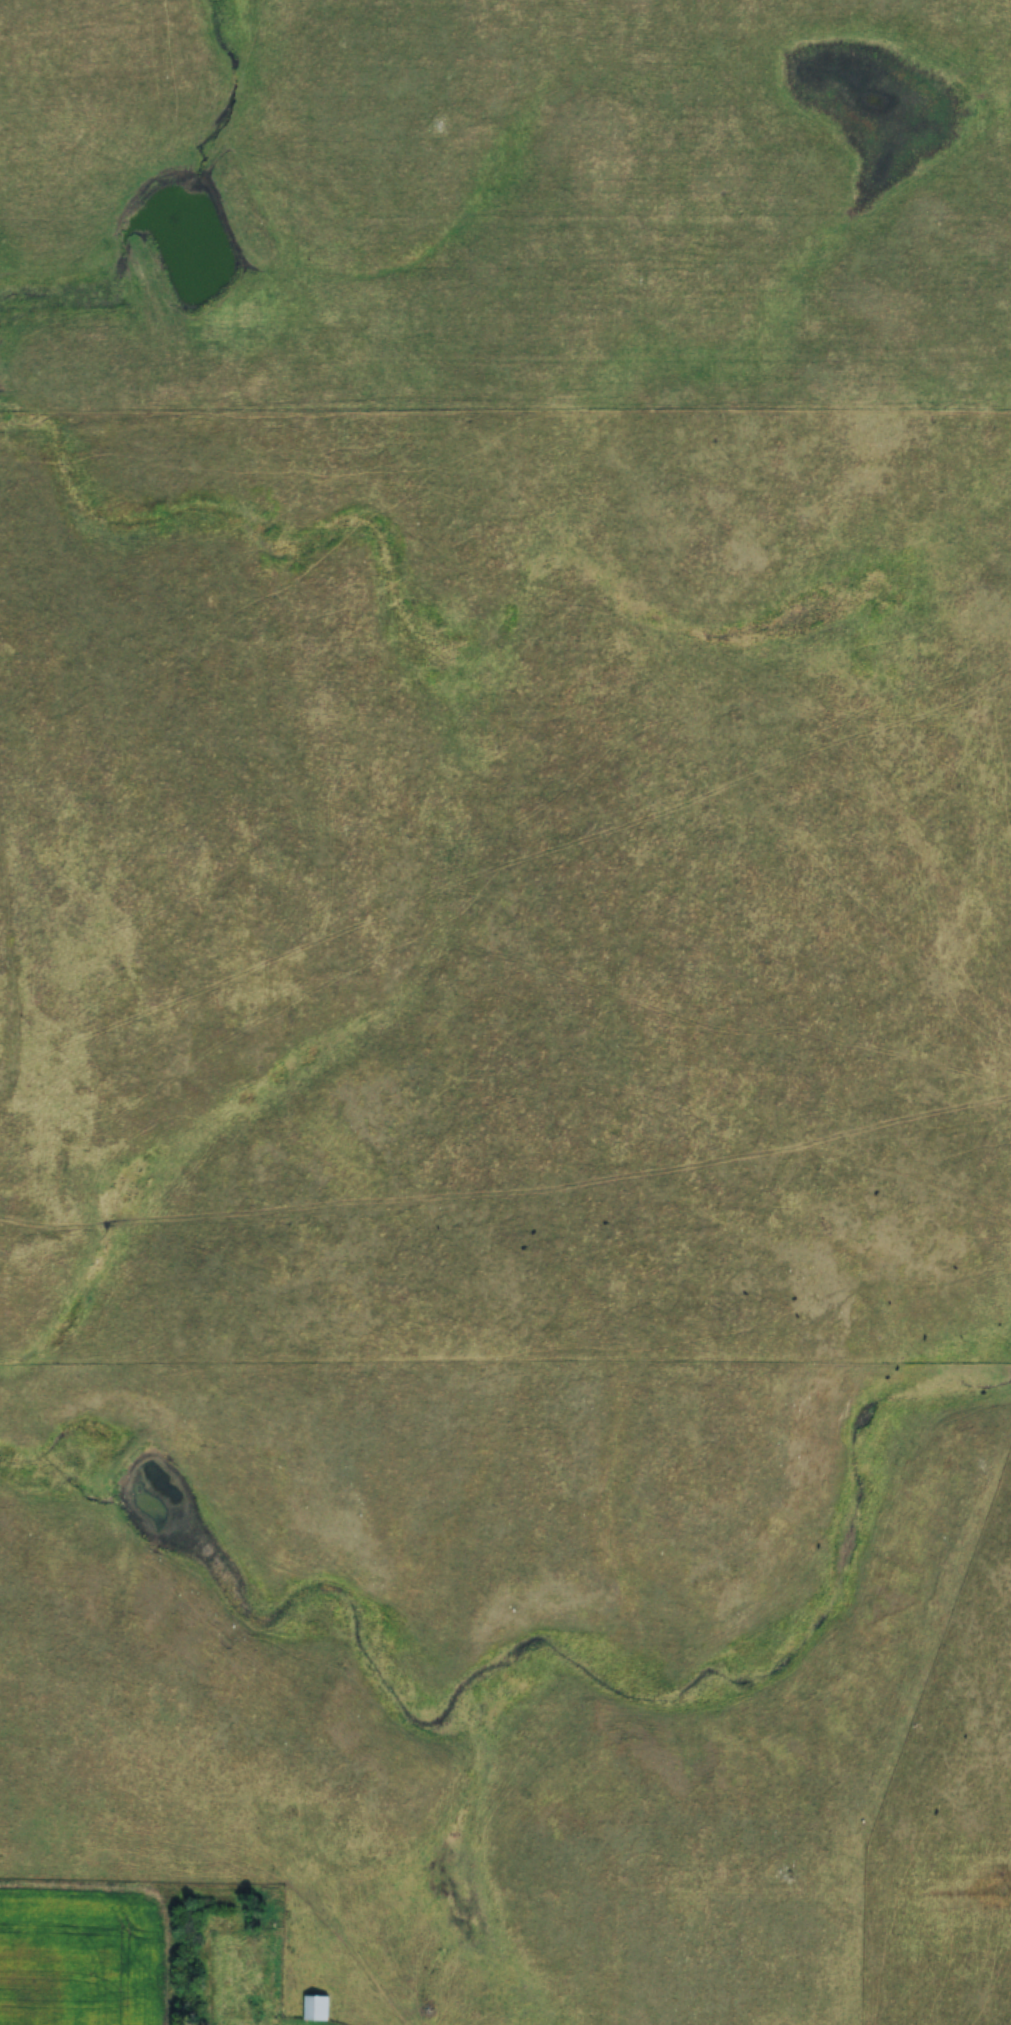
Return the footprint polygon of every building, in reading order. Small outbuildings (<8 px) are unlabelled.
[(328,2021),(328,1996),(304,1995),(304,2020),(328,2021)]
